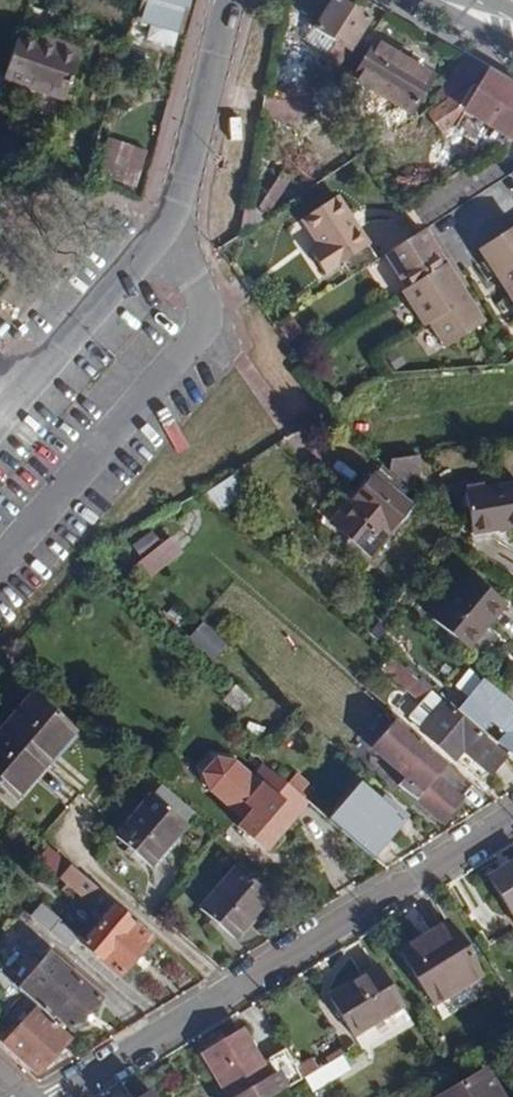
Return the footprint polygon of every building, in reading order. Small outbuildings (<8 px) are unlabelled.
[(137,21),(150,25),(146,43),(171,50),(176,33),(178,34),(188,0),(144,0),(137,21)] [(299,35),(338,59),(364,18),(334,0),(321,0),(299,35)] [(17,37),(2,80),(64,102),(81,52),(57,44),(55,51),(40,46),(17,37)] [(365,40),(340,82),(403,118),(428,73),(395,54),(393,56),(365,40)] [(308,98),(312,67),(279,61),(274,92),(308,98)] [(488,73),(465,112),(509,140),(512,134),(512,87),(488,73)] [(315,261),(360,233),(333,192),(297,214),(315,242),(306,248),(315,261)] [(369,247),(395,243),(391,217),(365,220),(369,247)] [(476,247),(512,305),(512,224),(476,247)] [(420,230),(414,234),(383,255),(404,287),(400,290),(421,325),(427,323),(442,346),(480,322),(458,288),(450,276),(456,272),(439,247),(434,250),(426,239),(420,230)] [(365,240),(360,233),(315,261),(319,269),(365,240)] [(10,281),(0,273),(0,293),(10,281)] [(418,458),(389,462),(388,472),(410,489),(415,483),(410,478),(412,468),(418,467),(418,458)] [(369,557),(411,505),(374,474),(332,524),(369,557)] [(232,479),(204,497),(220,511),(242,496),(232,479)] [(512,529),(512,485),(465,493),(471,535),(512,529)] [(149,581),(186,552),(173,536),(136,565),(149,581)] [(467,649),(504,606),(469,576),(433,620),(467,649)] [(218,659),(231,645),(207,623),(194,637),(218,659)] [(421,705),(423,702),(431,693),(391,660),(383,670),(421,705)] [(223,701),(238,714),(249,701),(234,687),(223,701)] [(495,691),(485,703),(475,694),(462,710),(478,725),(491,710),(500,717),(499,719),(510,728),(498,742),(512,755),(512,706),(504,699),(495,691)] [(3,728),(47,765),(76,732),(32,694),(3,728)] [(489,774),(505,756),(444,704),(432,719),(421,731),(454,761),(462,751),(489,774)] [(460,799),(471,786),(394,720),(370,749),(403,778),(397,786),(441,824),(462,801),(460,799)] [(47,765),(3,728),(0,731),(0,787),(16,800),(47,765)] [(306,801),(373,858),(408,816),(384,795),(380,798),(372,791),(371,793),(359,784),(337,809),(313,788),(322,774),(307,763),(288,786),(306,801)] [(288,786),(273,773),(245,806),(252,813),(239,829),(264,851),(306,801),(288,786)] [(150,866),(186,826),(151,796),(116,837),(150,866)] [(491,877),(512,914),(512,863),(491,877)] [(113,908),(116,906),(69,866),(60,877),(106,917),(83,944),(120,976),(150,940),(113,908)] [(234,939),(270,897),(235,868),(199,909),(234,939)] [(31,918),(66,948),(76,935),(42,905),(31,918)] [(433,1003),(480,976),(447,922),(400,949),(433,1003)] [(72,1031),(101,999),(50,954),(18,989),(50,1019),(54,1014),(72,1031)] [(354,1036),(400,1007),(376,967),(330,995),(354,1036)] [(22,996),(12,986),(3,994),(0,998),(0,1010),(5,1015),(22,996)] [(37,1074),(69,1038),(37,1010),(5,1044),(37,1074)] [(314,1072),(317,1069),(311,1059),(295,1068),(285,1050),(261,1063),(242,1031),(201,1055),(226,1096),(267,1096),(285,1087),(304,1078),(314,1072)] [(304,1078),(311,1088),(320,1082),(314,1072),(304,1078)] [(486,1072),(444,1096),(500,1096),(486,1072)]
